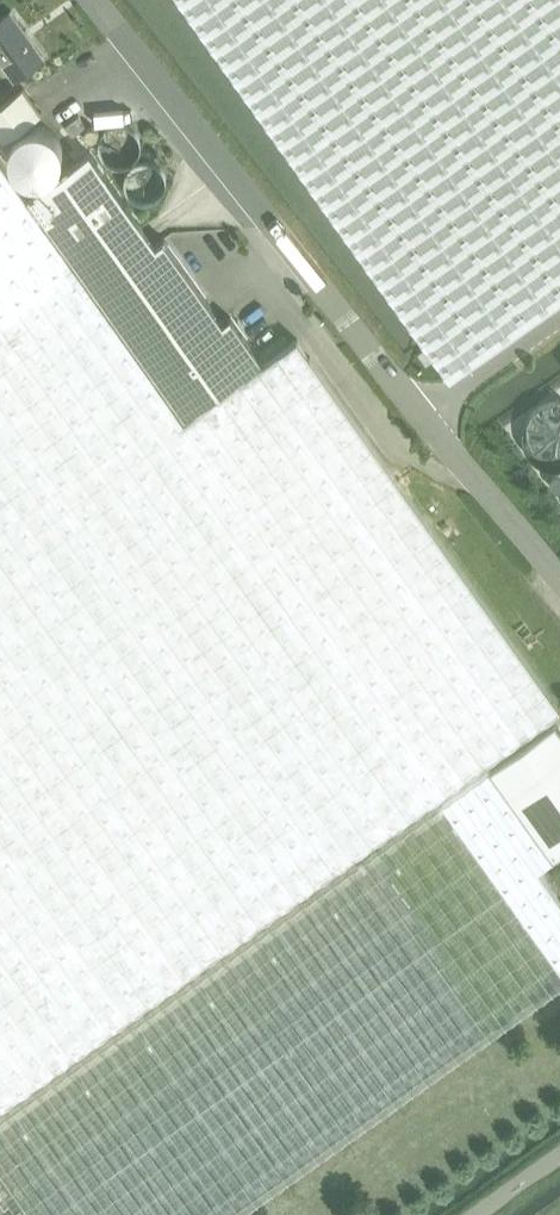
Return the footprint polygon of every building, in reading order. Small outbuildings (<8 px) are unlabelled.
[(451,373),(559,296),(559,0),(185,0),(451,373)] [(14,79),(45,57),(10,10),(0,18),(0,60),(14,79)] [(0,102),(0,140),(1,141),(41,112),(22,86),(0,102)] [(79,116),(67,124),(73,134),(86,125),(79,116)] [(90,150),(28,195),(187,415),(264,361),(231,316),(224,322),(165,239),(157,244),(144,225),(90,150)] [(559,708),(559,705),(397,477),(298,338),(264,361),(187,415),(28,195),(0,156),(0,1107),(559,708)] [(556,406),(551,406),(544,406),(537,408),(530,412),(526,415),(520,421),(517,427),(514,434),(513,441),(513,448),(515,456),(518,463),(522,468),(529,474),(535,478),(544,480),(550,481),(557,480),(559,479),(559,408),(556,406)] [(489,769),(552,857),(559,851),(559,726),(557,721),(489,769)] [(0,1118),(0,1214),(236,1214),(559,985),(559,900),(538,870),(554,859),(552,857),(489,769),(0,1118)]
